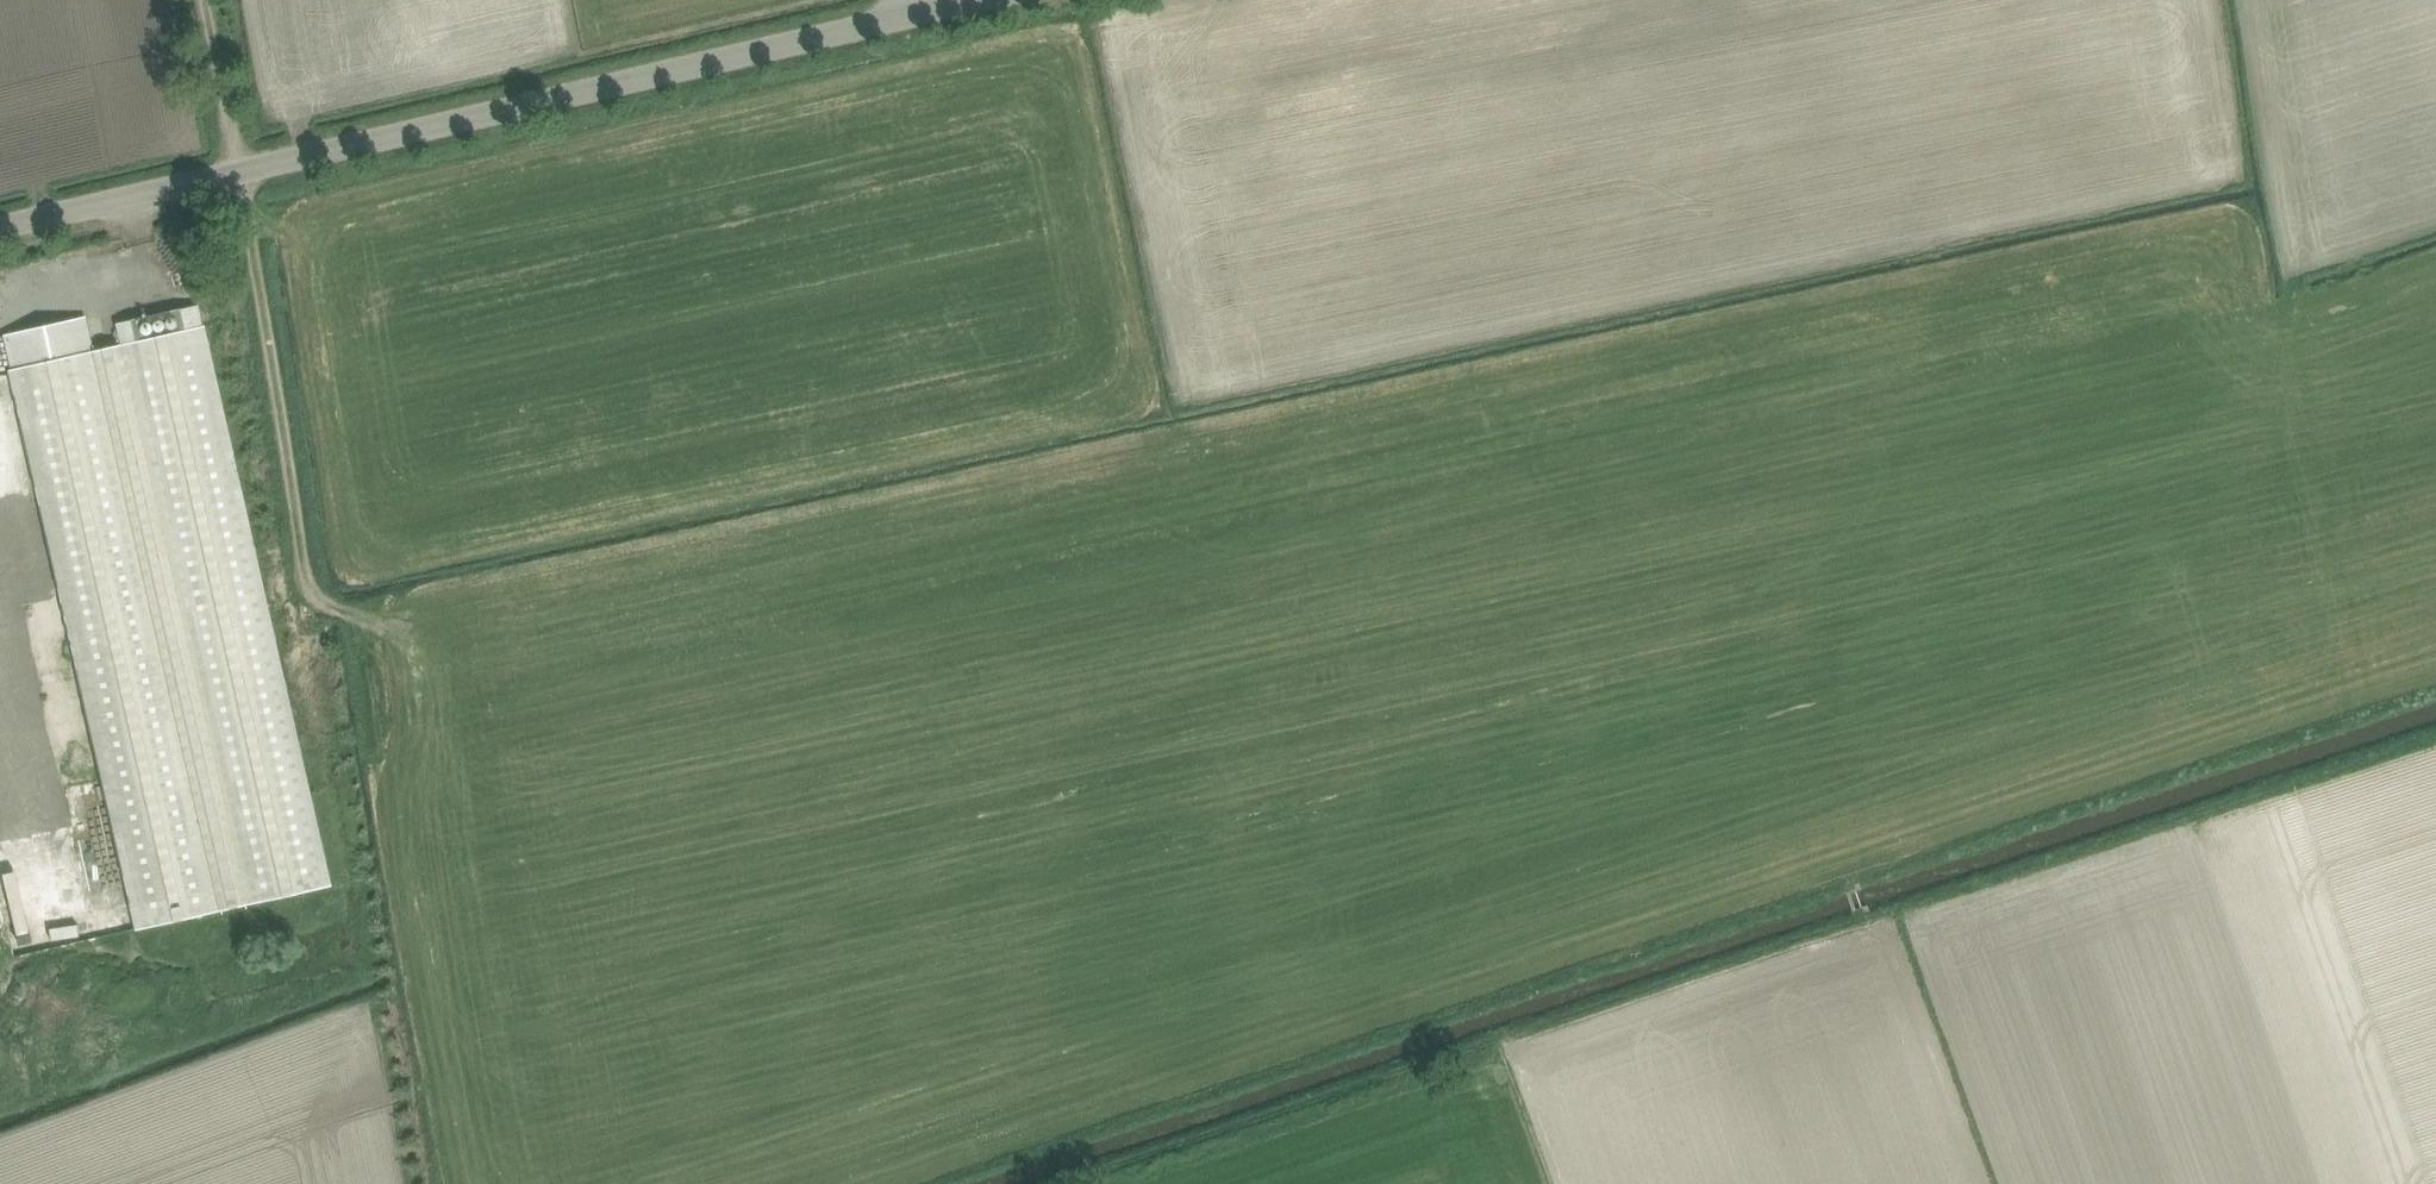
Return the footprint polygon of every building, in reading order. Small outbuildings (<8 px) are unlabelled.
[(5,334),(139,928),(329,885),(202,325),(93,350),(86,316),(5,334)]
